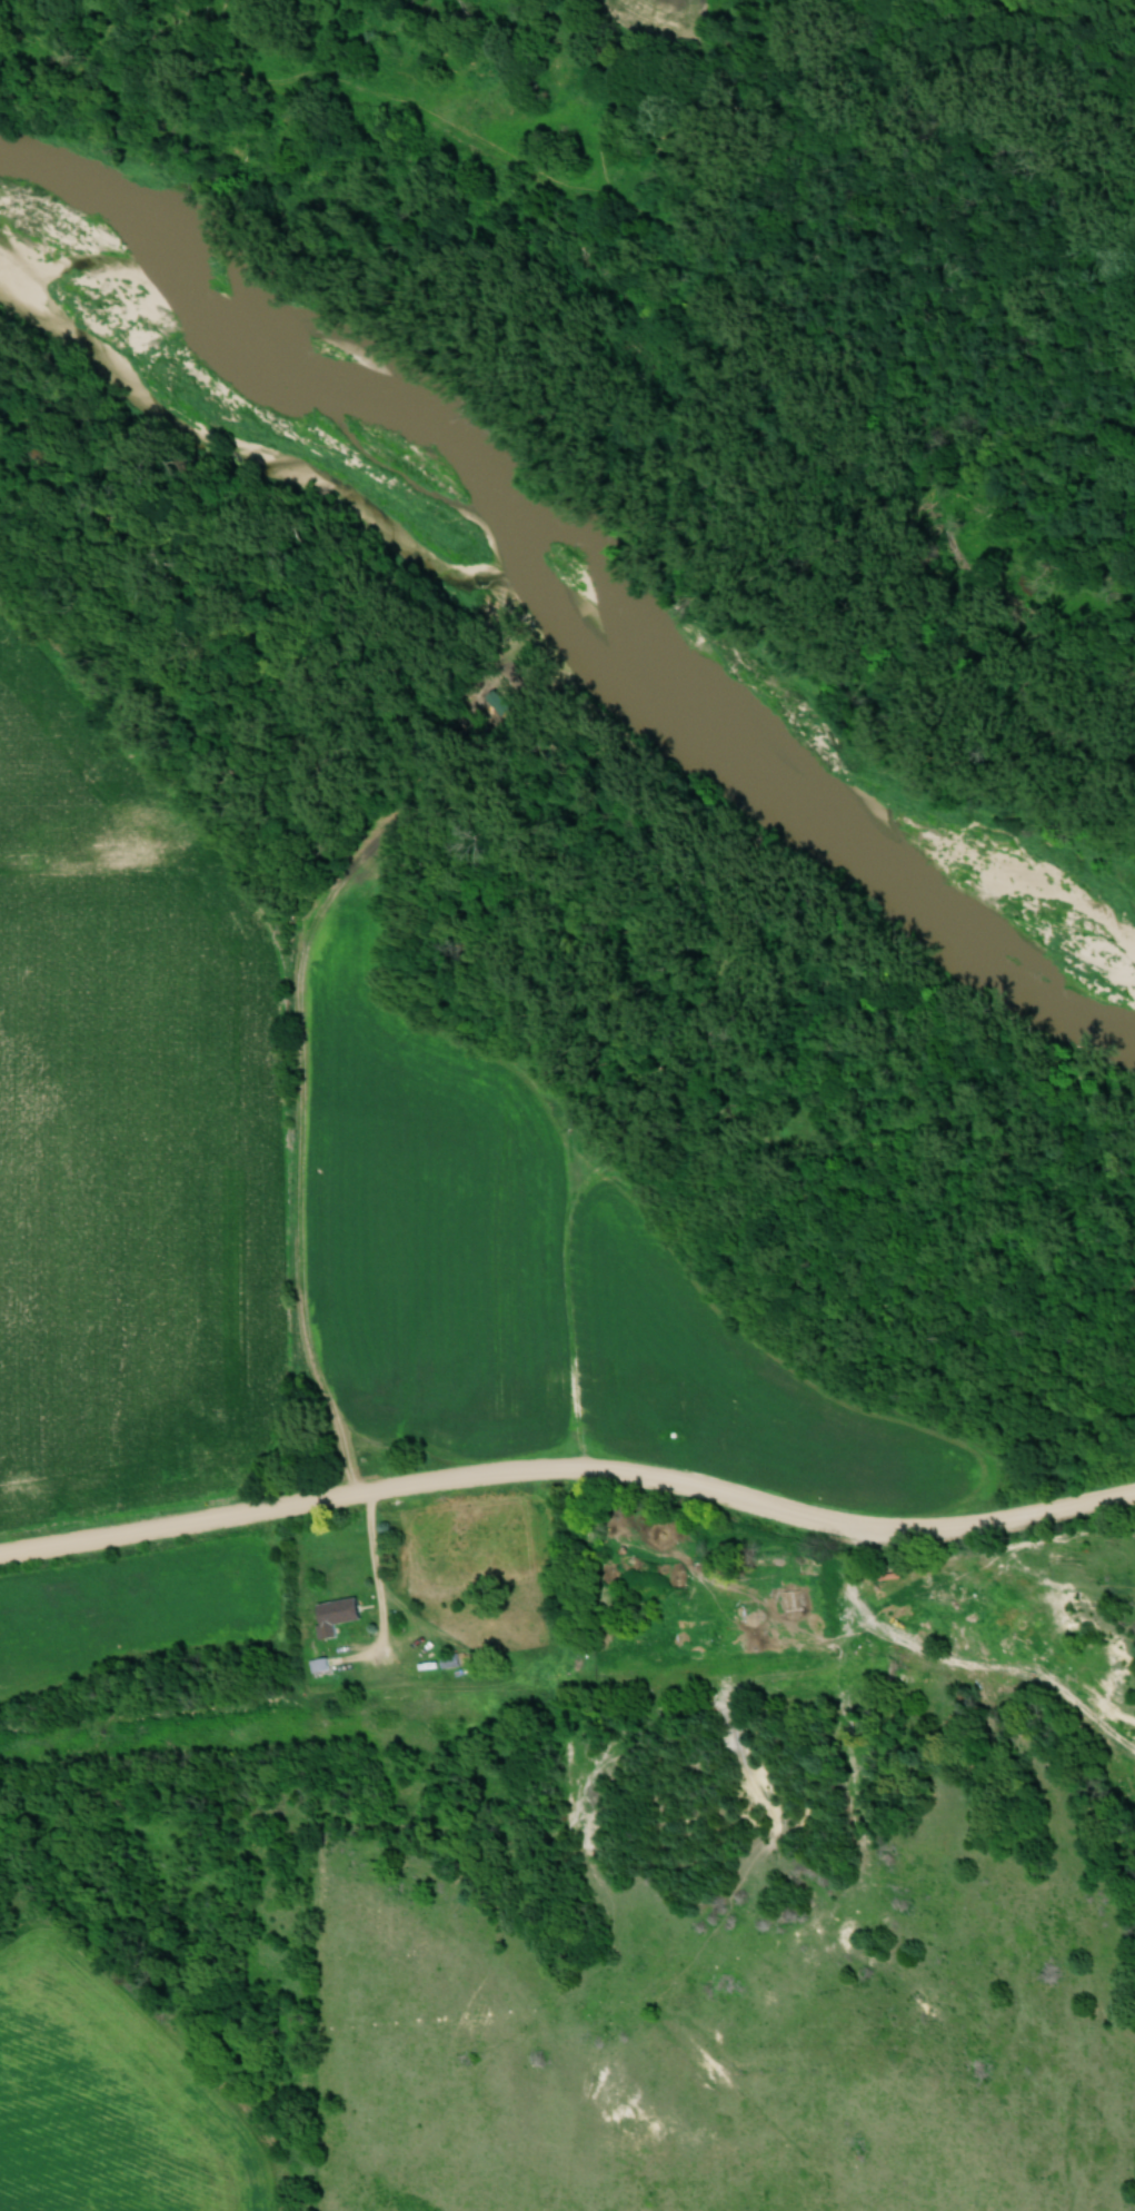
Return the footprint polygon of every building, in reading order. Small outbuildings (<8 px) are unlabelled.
[(592,1551),(592,1526),(583,1526),(583,1551),(592,1551)] [(334,1624),(361,1620),(357,1597),(318,1603),(321,1625),(316,1626),(318,1640),(336,1637),(334,1624)] [(459,1665),(458,1653),(440,1655),(442,1668),(459,1665)] [(310,1661),(311,1670),(326,1669),(326,1660),(310,1661)]
